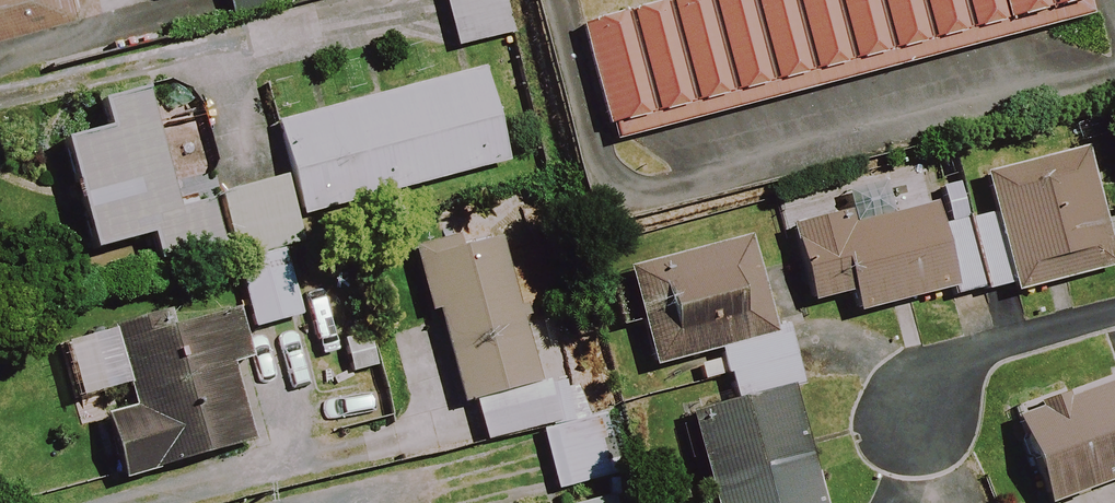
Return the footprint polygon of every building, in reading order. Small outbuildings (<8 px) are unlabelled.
[(65,22),(60,0),(0,0),(0,39),(65,22)] [(499,0),(436,0),(439,10),(454,53),(511,34),(499,0)] [(581,22),(614,141),(1091,9),(1088,0),(662,0),(581,22)] [(505,166),(481,73),(276,126),(300,219),(505,166)] [(151,267),(216,251),(205,207),(173,215),(145,104),(102,115),(108,142),(62,153),(87,256),(145,241),(151,267)] [(968,223),(984,296),(1007,291),(1009,298),(1106,276),(1079,158),(982,180),(991,217),(968,223)] [(296,247),(280,182),(217,198),(250,333),(297,321),(279,251),(296,247)] [(984,296),(968,223),(938,229),(934,210),(855,228),(853,221),(790,235),(806,308),(849,298),(853,319),(946,298),(947,304),(984,296)] [(731,412),(786,397),(799,394),(774,301),(757,238),(621,275),(647,374),(689,363),(696,388),(723,381),(731,412)] [(536,432),(556,496),(600,482),(568,381),(540,390),(494,243),(415,268),(462,416),(469,414),(481,450),(536,432)] [(94,399),(118,484),(237,450),(253,502),(329,480),(293,358),(250,371),(232,308),(167,327),(164,317),(59,347),(75,404),(94,399)] [(1012,417),(1041,502),(1061,502),(1114,485),(1114,383),(1012,417)] [(731,412),(684,424),(705,502),(814,502),(786,397),(731,412)]
